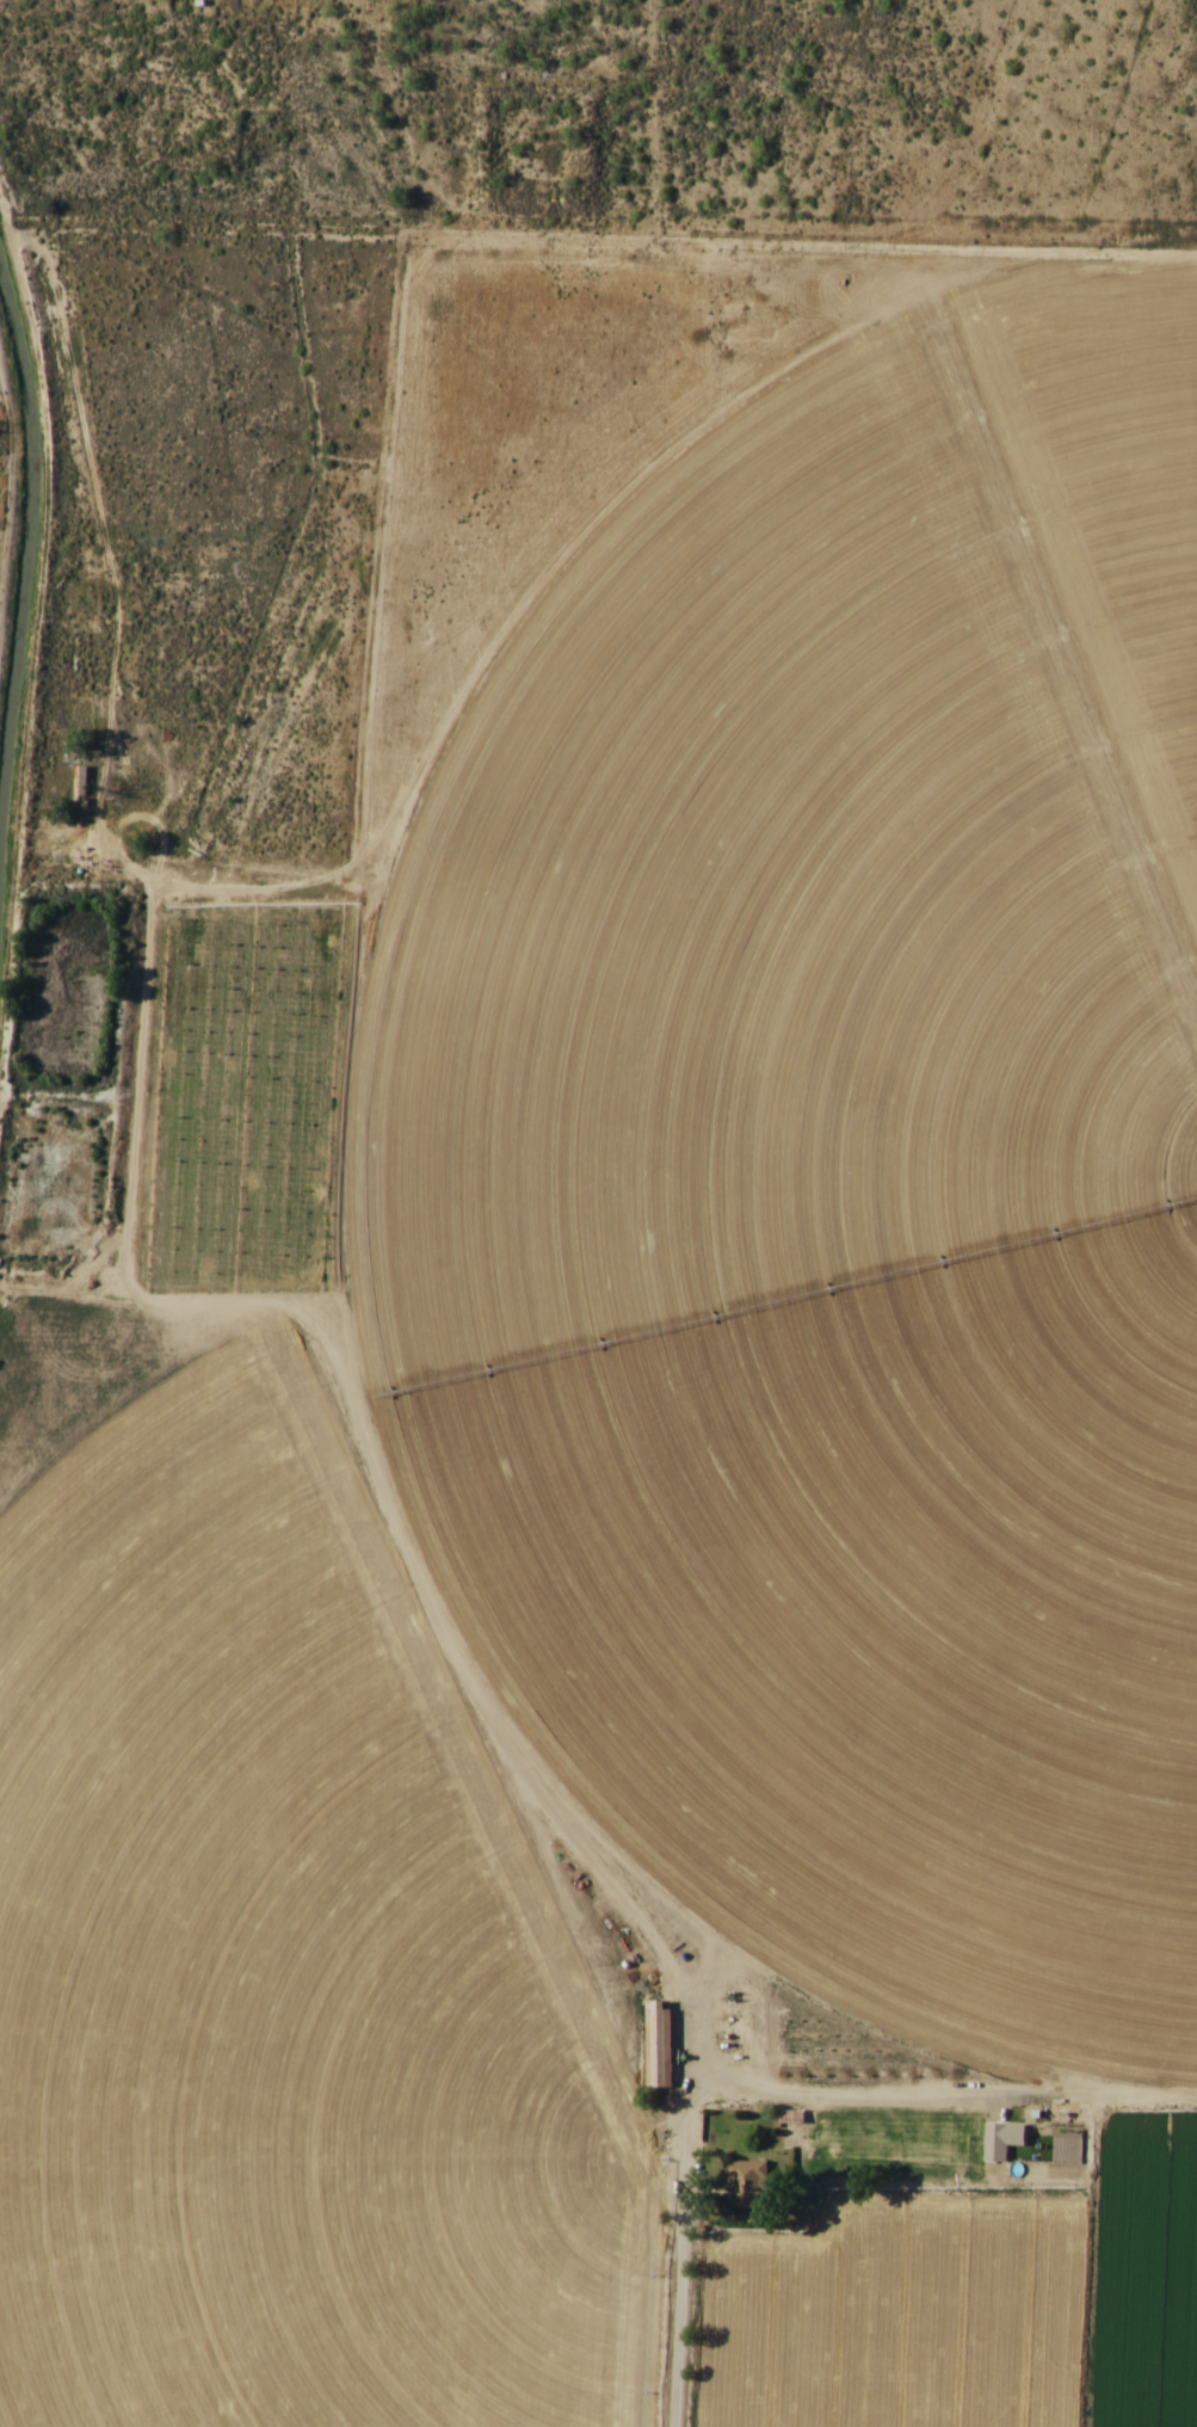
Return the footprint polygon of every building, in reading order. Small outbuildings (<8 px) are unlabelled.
[(86,766),(75,766),(75,796),(86,796),(86,766)] [(671,2009),(663,2009),(663,2000),(646,2000),(646,2087),(671,2087),(671,2009)] [(1006,2162),(1007,2123),(983,2122),(982,2161),(1006,2162)] [(727,2161),(727,2207),(766,2207),(766,2161),(727,2161)]
